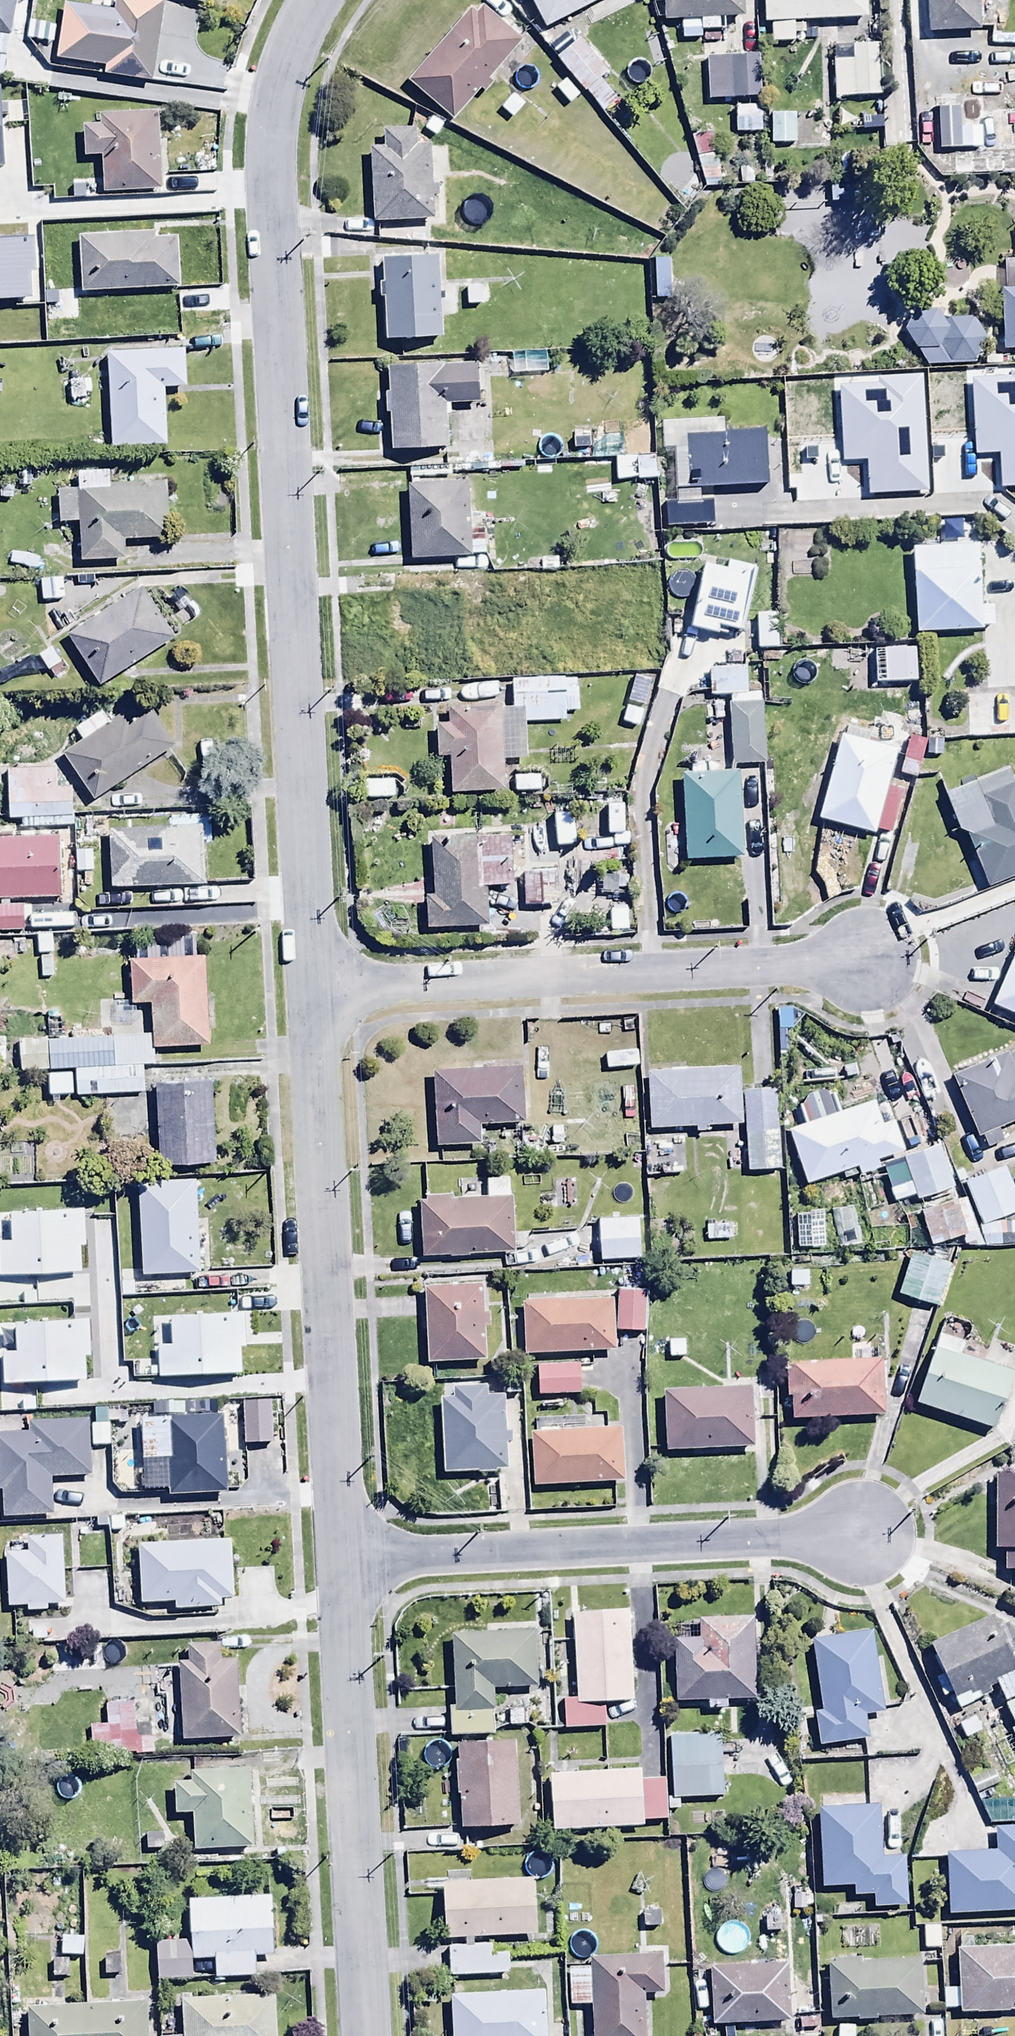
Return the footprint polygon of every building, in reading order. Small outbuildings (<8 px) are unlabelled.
[(11,39),(17,0),(0,0),(0,38),(11,39)] [(106,69),(104,79),(153,85),(163,5),(123,0),(116,0),(115,14),(63,7),(56,63),(106,69)] [(543,30),(598,0),(527,0),(543,30)] [(661,24),(699,23),(699,35),(724,34),(723,22),(743,22),(743,8),(752,8),(751,0),(661,0),(661,24)] [(762,27),(770,27),(771,47),(795,47),(794,25),(865,23),(865,0),(761,0),(762,27)] [(925,36),(976,35),(975,0),(924,0),(925,36)] [(475,21),(467,14),(406,83),(451,123),(520,45),(482,12),(475,21)] [(0,38),(0,82),(9,83),(15,40),(11,39),(0,38)] [(577,42),(555,61),(585,97),(607,79),(577,42)] [(851,64),(833,64),(833,100),(877,100),(877,49),(851,49),(851,64)] [(706,103),(759,102),(759,58),(706,59),(706,103)] [(760,111),(735,111),(735,137),(761,136),(760,111)] [(83,161),(102,161),(104,195),(161,192),(159,116),(101,118),(101,129),(82,130),(83,161)] [(382,138),(383,151),(368,152),(371,227),(436,224),(435,191),(430,191),(429,150),(415,150),(414,136),(382,138)] [(179,291),(177,240),(157,241),(157,236),(79,239),(81,295),(179,291)] [(378,304),(382,304),(385,344),(443,340),(437,257),(379,262),(381,286),(376,286),(378,304)] [(668,262),(652,263),(654,302),(670,301),(668,262)] [(1005,293),(999,294),(1002,354),(1014,353),(1014,264),(1003,264),(1005,293)] [(469,308),(482,307),(481,288),(452,290),(454,318),(470,316),(469,308)] [(926,370),(971,367),(985,343),(972,324),(943,326),(935,318),(914,318),(902,334),(926,370)] [(165,388),(183,388),(183,353),(110,354),(110,449),(165,449),(165,388)] [(985,361),(985,373),(976,373),(976,390),(1014,390),(1014,373),(999,373),(999,361),(985,361)] [(389,416),(390,455),(441,454),(441,406),(475,406),(474,372),(442,372),(442,369),(383,370),(384,416),(389,416)] [(673,438),(675,493),(767,489),(765,434),(673,438)] [(167,488),(110,489),(110,474),(79,475),(79,492),(59,492),(59,527),(79,526),(80,563),(125,562),(124,543),(168,542),(167,488)] [(468,559),(465,486),(406,489),(409,562),(468,559)] [(712,506),(660,506),(660,534),(712,533),(712,506)] [(992,630),(991,602),(979,603),(977,547),(911,550),(915,638),(981,635),(981,631),(992,630)] [(726,564),(724,572),(704,567),(689,633),(715,639),(717,629),(740,635),(756,570),(726,564)] [(39,581),(39,603),(64,603),(64,581),(39,581)] [(174,642),(141,591),(66,639),(99,690),(174,642)] [(70,675),(50,650),(38,659),(58,684),(70,675)] [(708,700),(728,700),(729,768),(762,767),(761,694),(747,694),(747,671),(707,672),(708,700)] [(526,758),(525,736),(554,736),(554,723),(557,723),(557,717),(565,716),(565,721),(581,721),(580,689),(563,689),(563,683),(510,684),(511,713),(500,713),(500,708),(446,709),(446,727),(436,727),(437,760),(451,759),(452,795),(503,794),(503,763),(516,763),(516,773),(543,772),(542,758),(526,758)] [(505,683),(473,685),(474,702),(506,701),(505,683)] [(965,698),(966,741),(1014,739),(1014,697),(965,698)] [(75,733),(83,745),(64,758),(94,802),(173,749),(143,704),(113,725),(105,713),(75,733)] [(817,823),(872,836),(873,831),(892,836),(912,756),(839,737),(817,823)] [(57,770),(8,772),(11,823),(22,823),(23,832),(71,830),(70,792),(58,792),(57,770)] [(966,841),(985,891),(1014,880),(1014,785),(1010,773),(936,797),(947,831),(966,841)] [(672,856),(684,856),(685,863),(739,860),(735,777),(680,780),(683,829),(670,830),(672,856)] [(108,834),(109,891),(204,888),(202,831),(108,834)] [(479,895),(478,892),(513,890),(511,836),(430,841),(433,900),(425,900),(426,931),(488,928),(486,895),(479,895)] [(0,843),(0,904),(59,902),(58,841),(0,843)] [(555,880),(555,873),(521,875),(523,911),(578,908),(576,879),(555,880)] [(74,1073),(141,1069),(155,1069),(155,1053),(209,1050),(205,961),(197,961),(196,939),(134,942),(135,964),(129,965),(131,1010),(152,1009),(154,1039),(18,1043),(18,1074),(74,1073)] [(989,1009),(1014,1020),(1014,948),(989,1009)] [(980,1140),(985,1153),(1005,1145),(999,1132),(1014,1125),(1014,1080),(1004,1055),(949,1079),(977,1141),(980,1140)] [(141,1069),(74,1073),(74,1098),(142,1096),(141,1069)] [(437,1149),(479,1147),(478,1127),(524,1125),(522,1070),(433,1075),(437,1149)] [(743,1128),(740,1095),(739,1071),(647,1075),(649,1132),(737,1129),(743,1128)] [(213,1086),(155,1089),(159,1171),(218,1168),(213,1086)] [(873,1106),(835,1118),(826,1091),(796,1101),(805,1128),(786,1134),(804,1190),(855,1173),(857,1180),(878,1173),(876,1166),(902,1155),(893,1125),(881,1129),(873,1106)] [(740,1095),(743,1128),(745,1175),(779,1174),(776,1093),(740,1095)] [(939,1150),(902,1162),(915,1206),(953,1194),(939,1150)] [(982,1229),(1014,1216),(1014,1199),(1002,1169),(963,1187),(982,1229)] [(466,1254),(513,1253),(512,1181),(487,1182),(487,1204),(420,1205),(421,1259),(466,1259),(466,1254)] [(195,1183),(136,1187),(142,1278),(201,1275),(195,1183)] [(49,1192),(50,1224),(101,1224),(100,1191),(49,1192)] [(951,1205),(919,1216),(931,1252),(964,1241),(951,1205)] [(637,1223),(598,1224),(599,1265),(639,1263),(637,1223)] [(813,1225),(792,1225),(793,1250),(813,1250),(813,1225)] [(952,1269),(909,1255),(896,1297),(939,1310),(952,1269)] [(789,1274),(789,1289),(824,1289),(824,1269),(807,1269),(807,1275),(789,1274)] [(482,1287),(425,1289),(428,1367),(485,1365),(482,1287)] [(645,1292),(618,1292),(618,1334),(645,1334),(645,1292)] [(27,1327),(28,1301),(0,1300),(0,1326),(27,1327)] [(522,1303),(523,1357),(614,1355),(613,1301),(522,1303)] [(133,1314),(135,1374),(226,1371),(224,1311),(133,1314)] [(966,1341),(940,1332),(914,1407),(994,1435),(1013,1379),(959,1360),(966,1341)] [(787,1402),(790,1402),(791,1423),(884,1418),(881,1364),(785,1370),(787,1402)] [(537,1369),(537,1397),(579,1397),(579,1369),(537,1369)] [(453,1392),(454,1403),(440,1404),(444,1477),(508,1474),(504,1400),(486,1401),(486,1391),(453,1392)] [(663,1453),(753,1452),(752,1393),(662,1394),(663,1453)] [(271,1406),(241,1408),(243,1449),(273,1447),(271,1406)] [(168,1464),(169,1500),(227,1498),(225,1423),(140,1425),(141,1465),(168,1464)] [(31,1437),(0,1438),(0,1495),(4,1495),(4,1520),(51,1520),(51,1481),(87,1481),(88,1426),(31,1426),(31,1437)] [(528,1439),(531,1490),(624,1485),(621,1434),(528,1439)] [(993,1475),(992,1549),(1003,1549),(1003,1571),(1014,1571),(1014,1475),(993,1475)] [(174,1605),(175,1614),(222,1612),(222,1605),(234,1605),(232,1547),(139,1550),(140,1606),(174,1605)] [(606,1731),(604,1708),(633,1706),(628,1614),(572,1618),(577,1701),(562,1702),(564,1733),(606,1731)] [(991,1699),(986,1689),(996,1685),(1005,1706),(1014,1701),(1014,1656),(1010,1659),(992,1620),(930,1649),(960,1713),(991,1699)] [(675,1704),(707,1704),(708,1714),(727,1714),(727,1703),(754,1703),(753,1622),(701,1622),(701,1644),(674,1644),(675,1704)] [(452,1639),(456,1709),(449,1709),(451,1742),(492,1740),(490,1713),(493,1713),(492,1693),(538,1691),(535,1635),(452,1639)] [(882,1714),(870,1637),(810,1647),(821,1716),(814,1717),(819,1749),(868,1741),(864,1717),(882,1714)] [(187,1651),(188,1665),(179,1666),(182,1744),(240,1742),(236,1663),(222,1664),(221,1650),(187,1651)] [(154,1723),(135,1722),(135,1705),(107,1704),(107,1728),(91,1728),(90,1757),(154,1758),(154,1723)] [(1004,1709),(1014,1732),(1010,1734),(1014,1744),(1014,1704),(1004,1709)] [(721,1735),(668,1738),(673,1802),(725,1798),(721,1735)] [(456,1795),(460,1795),(462,1830),(517,1827),(512,1741),(457,1744),(458,1760),(454,1760),(456,1795)] [(248,1773),(191,1776),(192,1787),(174,1788),(175,1819),(193,1818),(194,1854),(252,1851),(248,1773)] [(644,1832),(644,1824),(667,1824),(666,1782),(643,1782),(642,1774),(550,1776),(552,1834),(644,1832)] [(978,1802),(990,1825),(1014,1825),(1014,1802),(978,1802)] [(820,1891),(853,1890),(854,1900),(874,1899),(874,1910),(906,1909),(905,1862),(879,1863),(878,1812),(818,1813),(820,1891)] [(947,1919),(1014,1915),(1014,1831),(995,1832),(996,1856),(946,1859),(947,1919)] [(533,1883),(443,1888),(445,1941),(535,1937),(533,1883)] [(270,1901),(188,1905),(190,1964),(215,1963),(216,1980),(254,1979),(254,1961),(272,1960),(270,1901)] [(187,1982),(186,1943),(155,1944),(156,1983),(187,1982)] [(447,1980),(506,1978),(506,1956),(490,1957),(490,1944),(472,1944),(472,1949),(446,1950),(447,1980)] [(958,2012),(958,2017),(1014,2015),(1014,1951),(956,1953),(958,1996),(943,1996),(943,2012),(958,2012)] [(593,2008),(594,2035),(644,2035),(642,1996),(663,1995),(662,1960),(589,1963),(590,1973),(567,1974),(569,2009),(593,2008)] [(922,2022),(921,1965),(828,1968),(830,2025),(922,2022)] [(788,2025),(785,1970),(708,1973),(710,2028),(788,2025)] [(545,1998),(452,2002),(453,2035),(547,2035),(545,1998)] [(182,2035),(277,2035),(276,2000),(181,2004),(182,2035)] [(146,2007),(26,2014),(28,2035),(147,2035),(146,2007)]
